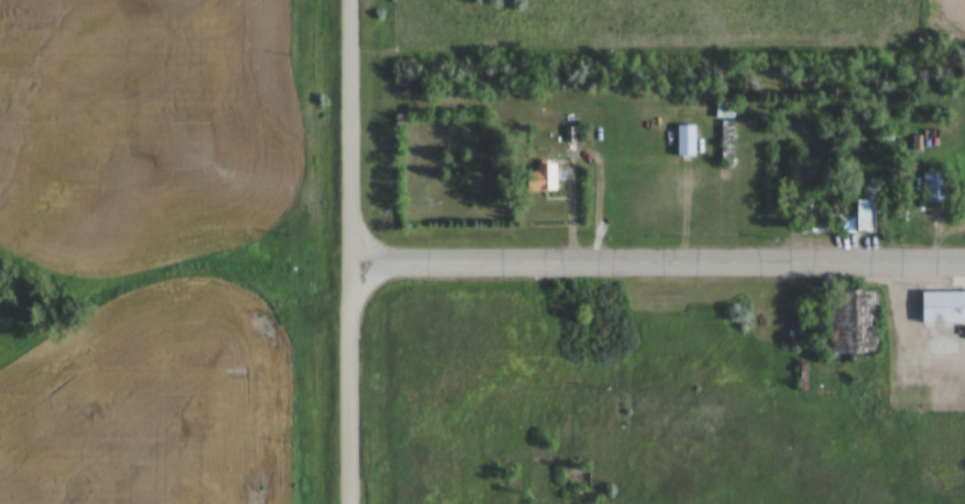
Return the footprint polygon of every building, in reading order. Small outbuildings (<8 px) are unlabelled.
[(721,114),(721,162),(732,162),(732,114),(721,114)] [(677,157),(696,157),(696,125),(677,125),(677,157)] [(552,163),(530,171),(538,194),(560,187),(552,163)] [(924,172),(925,203),(950,202),(948,171),(924,172)] [(864,186),(865,198),(876,197),(875,185),(864,186)] [(857,200),(857,232),(876,232),(876,200),(857,200)] [(802,206),(802,232),(824,232),(824,206),(802,206)] [(876,348),(877,292),(836,291),(836,318),(854,318),(854,331),(867,332),(867,348),(876,348)] [(922,292),(922,323),(964,323),(964,292),(922,292)] [(807,365),(797,365),(797,392),(807,392),(807,365)]
